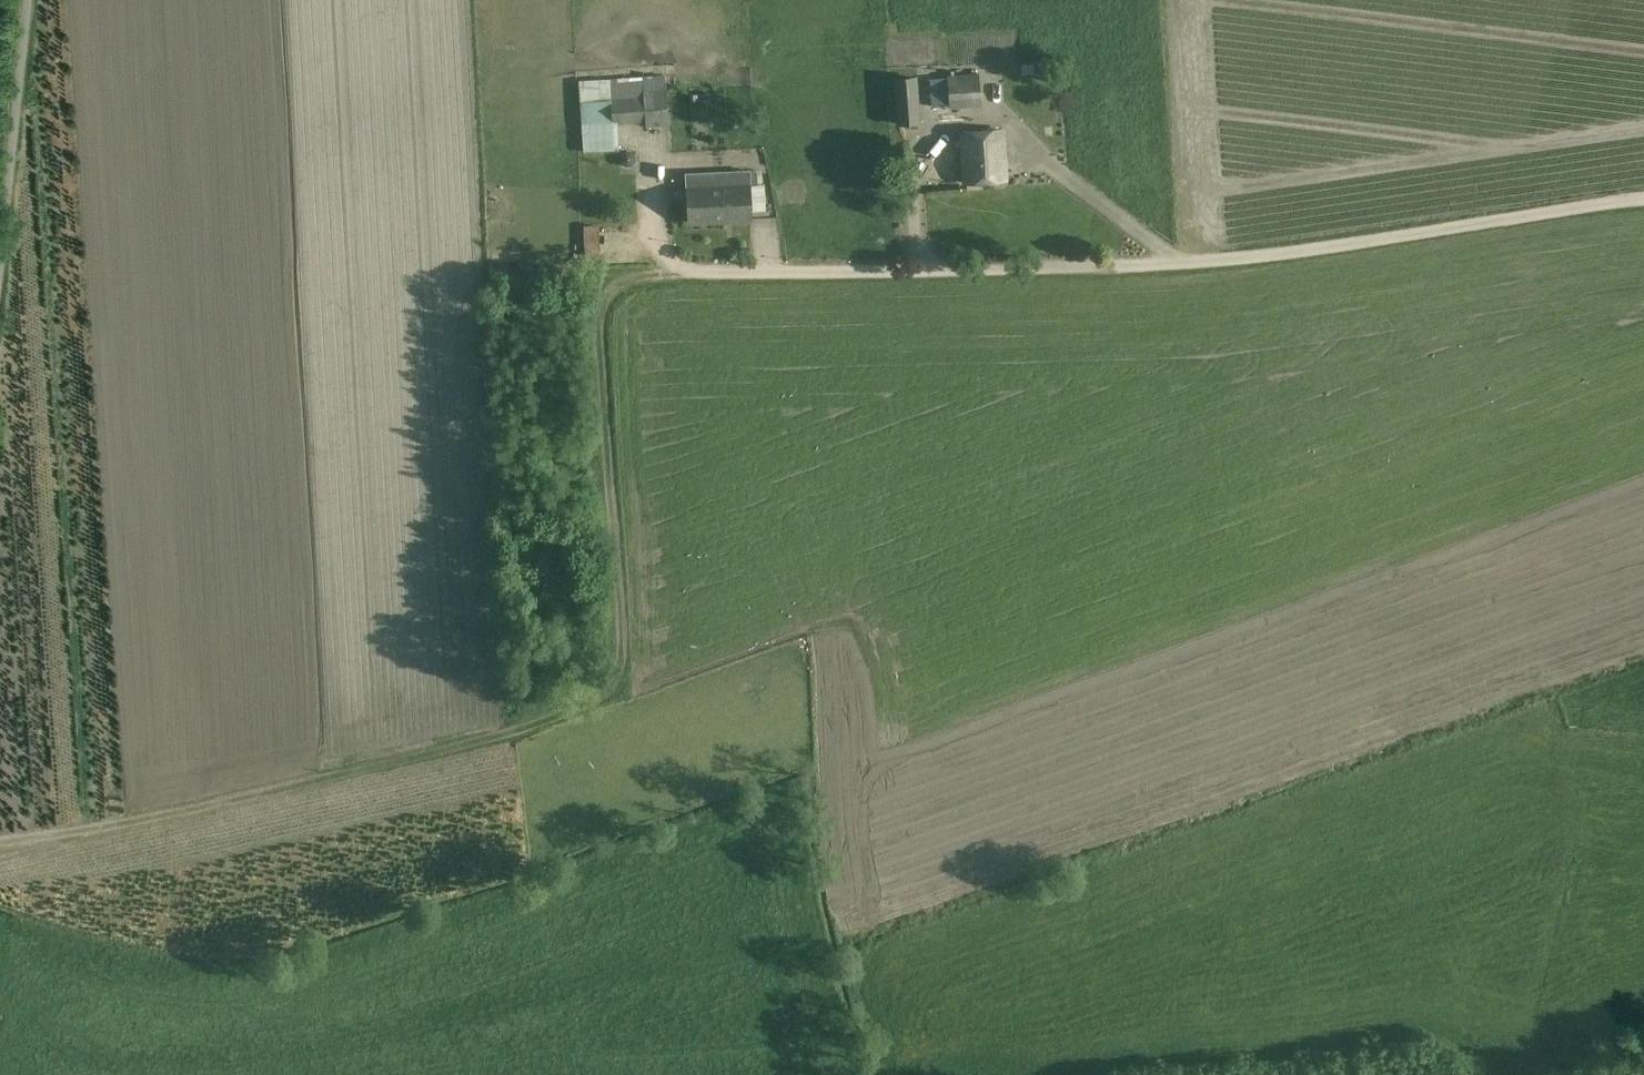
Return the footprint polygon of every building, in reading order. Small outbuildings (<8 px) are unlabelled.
[(947,77),(930,79),(932,107),(949,105),(950,109),(982,107),(979,73),(947,75),(947,77)] [(921,123),(918,76),(893,78),(897,125),(921,123)] [(643,81),(581,86),(584,151),(619,149),(618,124),(646,122),(646,128),(669,126),(665,79),(643,80),(643,81)] [(961,132),(965,183),(1006,180),(1002,130),(961,132)] [(685,188),(688,188),(689,220),(750,217),(749,186),(758,185),(758,172),(750,172),(750,169),(685,173),(685,188)] [(605,238),(605,216),(594,216),(594,238),(605,238)]
